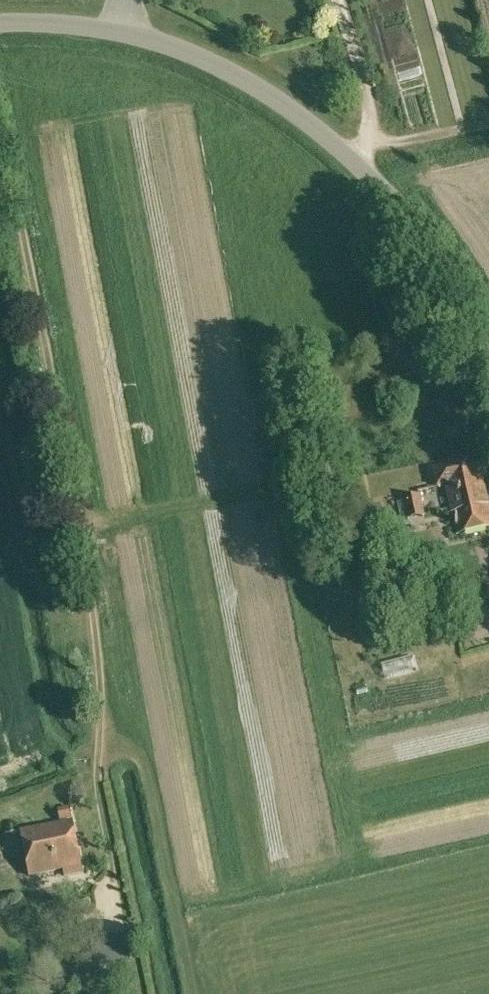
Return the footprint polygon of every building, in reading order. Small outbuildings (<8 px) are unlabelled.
[(488,476),(488,460),(488,458),(434,470),(437,488),(446,486),(457,535),(488,528),(488,503),(483,477),(488,476)] [(402,499),(407,521),(425,517),(421,494),(402,499)] [(69,807),(57,810),(59,821),(71,819),(69,807)] [(62,869),(64,877),(82,873),(72,822),(20,832),(29,876),(62,869)]
